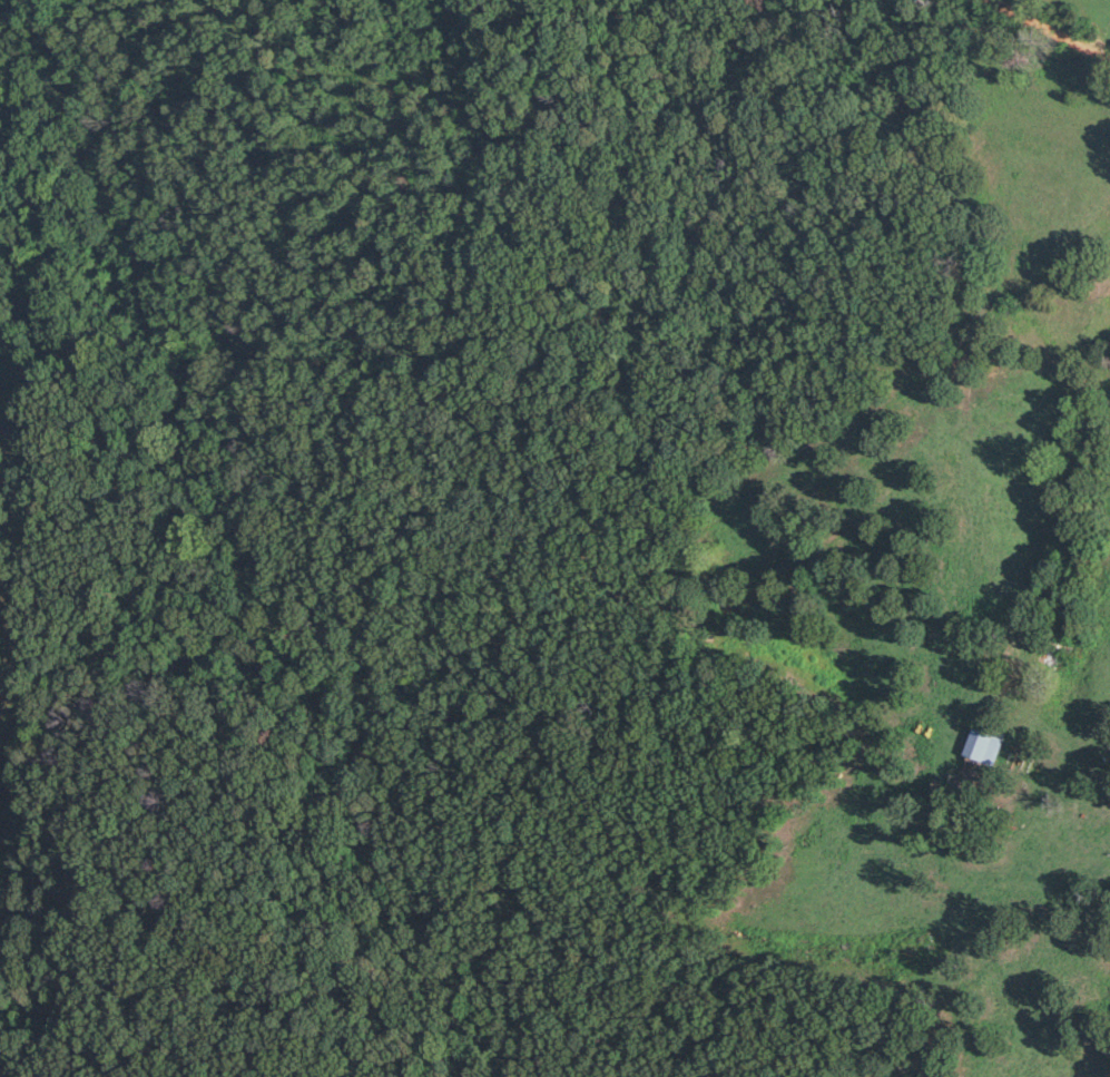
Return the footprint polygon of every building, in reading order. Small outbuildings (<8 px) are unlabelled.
[(964,755),(993,768),(1005,741),(977,728),(964,755)]
